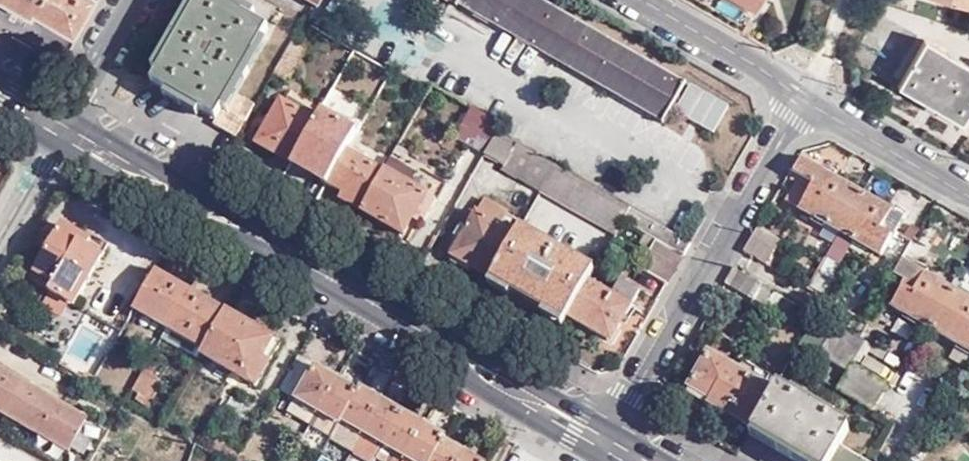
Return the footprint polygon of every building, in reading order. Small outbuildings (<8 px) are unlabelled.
[(82,0),(10,0),(26,9),(29,4),(66,26),(82,0)] [(236,136),(255,103),(229,88),(265,24),(224,0),(193,0),(147,79),(213,117),(210,122),(236,136)] [(689,84),(548,0),(454,0),(463,5),(466,2),(668,122),(689,84)] [(754,10),(759,0),(738,0),(754,10)] [(968,11),(968,0),(929,0),(968,11)] [(45,48),(53,31),(14,12),(6,29),(45,48)] [(294,34),(272,73),(285,80),(292,69),(293,69),(308,42),(294,34)] [(924,39),(897,85),(963,123),(968,112),(968,65),(924,39)] [(679,111),(717,133),(733,107),(694,84),(679,111)] [(289,104),(309,116),(317,102),(296,90),(289,104)] [(293,163),(296,159),(317,121),(315,120),(309,116),(289,104),(281,99),(256,142),(291,162),(293,163)] [(357,130),(321,109),(315,120),(317,121),(296,159),(303,162),(305,158),(333,174),(347,149),(357,130)] [(493,143),(498,134),(500,131),(502,125),(483,114),(475,109),(465,125),(493,143)] [(540,192),(542,189),(555,167),(498,134),(493,143),(486,156),(504,166),(503,170),(519,179),(540,192)] [(364,203),(384,170),(347,149),(333,174),(328,183),(340,190),(341,191),(364,203)] [(392,156),(385,168),(411,184),(418,171),(392,156)] [(823,169),(800,156),(790,173),(796,176),(794,180),(798,182),(789,199),(829,222),(841,229),(882,253),(891,238),(893,233),(882,227),(892,210),(862,193),(833,176),(823,195),(812,188),(823,169)] [(296,159),(293,163),(328,183),(333,174),(305,158),(303,162),(296,159)] [(542,189),(618,231),(624,221),(631,209),(555,167),(542,189)] [(385,168),(384,170),(364,203),(362,208),(404,232),(414,215),(423,220),(436,198),(411,184),(385,168)] [(536,200),(540,192),(519,179),(515,186),(536,200)] [(362,208),(364,203),(341,191),(338,195),(362,208)] [(486,198),(478,211),(498,223),(506,210),(486,198)] [(497,269),(517,234),(498,223),(478,211),(473,208),(463,224),(467,227),(451,254),(492,277),(497,269)] [(843,231),(829,222),(820,237),(834,246),(843,231)] [(87,248),(90,243),(62,226),(30,280),(48,291),(39,307),(59,319),(69,303),(73,306),(101,257),(87,248)] [(565,320),(568,315),(589,279),(603,255),(594,250),(585,264),(521,227),(517,234),(497,269),(492,277),(565,320)] [(759,227),(745,251),(766,264),(781,240),(759,227)] [(669,283),(685,255),(657,240),(641,268),(669,283)] [(902,288),(913,295),(924,276),(899,262),(891,276),(905,284),(902,288)] [(754,298),(763,284),(756,280),(735,267),(734,267),(726,282),(753,297),(754,298)] [(156,270),(153,276),(180,290),(177,296),(183,299),(187,292),(189,289),(156,270)] [(168,324),(183,299),(177,296),(180,290),(153,276),(135,305),(168,324)] [(902,288),(891,306),(968,351),(968,302),(924,276),(913,295),(902,288)] [(612,292),(589,279),(568,315),(612,340),(640,290),(621,278),(612,292)] [(750,303),(762,310),(774,291),(763,284),(754,298),(753,297),(750,303)] [(187,292),(183,299),(188,302),(191,297),(222,314),(225,309),(189,289),(187,292)] [(204,345),(222,314),(191,297),(188,302),(183,299),(168,324),(204,345)] [(135,305),(132,311),(165,330),(168,324),(135,305)] [(273,338),(225,309),(222,314),(204,345),(201,350),(199,354),(255,386),(268,363),(261,358),(273,338)] [(100,371),(118,328),(86,315),(68,357),(100,371)] [(204,345),(168,324),(165,330),(201,350),(204,345)] [(854,364),(867,342),(836,326),(819,355),(847,372),(837,389),(871,410),(887,383),(854,364)] [(719,335),(709,352),(726,362),(736,346),(719,335)] [(816,351),(804,343),(795,358),(808,366),(816,351)] [(701,399),(708,404),(731,365),(726,362),(709,352),(686,390),(701,399)] [(288,411),(310,424),(337,378),(297,355),(277,389),(294,399),(288,411)] [(752,378),(731,365),(708,404),(730,416),(752,378)] [(88,420),(0,370),(0,411),(69,451),(88,420)] [(139,405),(153,380),(143,374),(132,392),(137,394),(133,401),(139,405)] [(310,424),(331,436),(342,419),(358,390),(337,378),(310,424)] [(730,416),(751,428),(773,390),(752,378),(730,416)] [(773,390),(751,428),(808,460),(868,460),(823,436),(834,417),(777,383),(773,390)] [(342,419),(362,431),(380,399),(359,387),(358,390),(342,419)] [(285,416),(288,411),(294,399),(277,389),(267,406),(285,416)] [(697,406),(701,399),(686,390),(682,396),(697,406)] [(402,411),(380,399),(362,431),(384,443),(402,411)] [(405,456),(423,423),(402,411),(384,443),(374,459),(377,460),(387,460),(393,450),(405,456)] [(352,448),(362,431),(342,419),(331,436),(352,448)] [(423,423),(405,456),(402,460),(429,460),(441,439),(444,434),(423,423)] [(225,460),(235,460),(239,456),(241,452),(217,438),(209,452),(225,460)] [(464,452),(441,439),(429,460),(458,460),(464,452)] [(387,460),(402,460),(405,456),(393,450),(387,460)] [(464,452),(458,460),(479,460),(464,452)]
